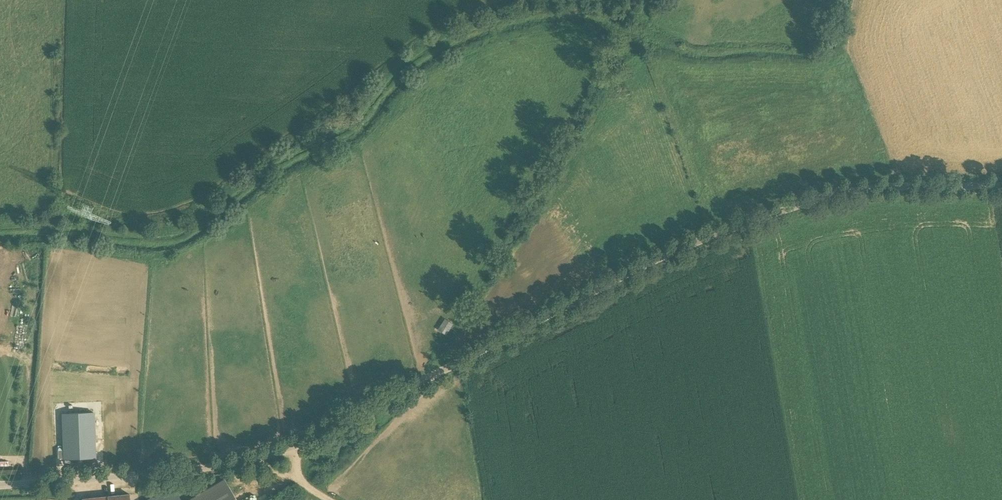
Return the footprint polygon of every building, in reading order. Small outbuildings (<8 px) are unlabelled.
[(93,413),(62,414),(63,459),(94,458),(93,413)] [(78,470),(78,459),(62,460),(62,471),(78,470)] [(224,479),(188,499),(237,499),(224,479)]
